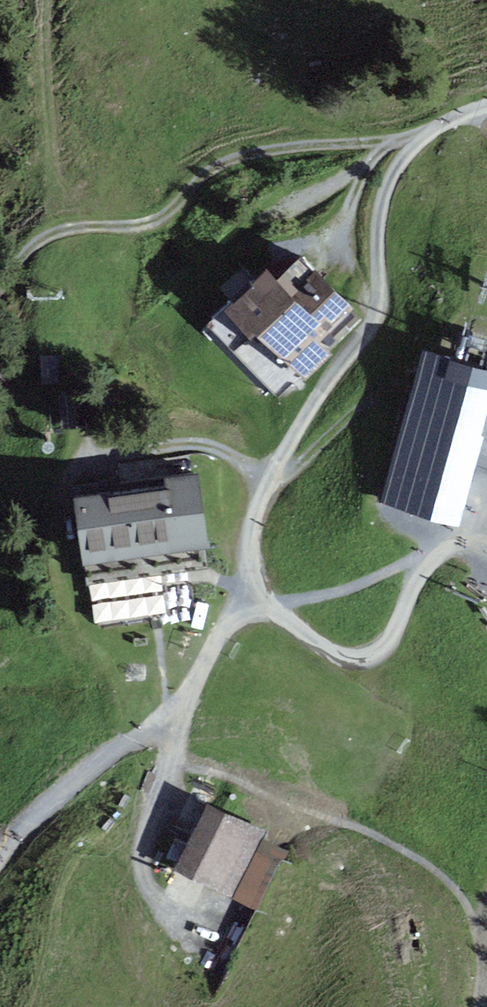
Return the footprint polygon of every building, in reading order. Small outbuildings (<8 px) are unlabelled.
[(256,275),(224,307),(250,333),(254,329),(298,373),(306,381),(333,355),(320,342),(354,309),(298,253),(266,285),(256,275)] [(250,333),(224,307),(207,324),(277,395),(298,373),(254,329),(250,333)] [(423,349),(378,504),(397,509),(459,527),(485,435),(486,436),(486,367),(423,349)] [(199,470),(71,488),(86,586),(209,568),(206,548),(210,547),(199,470)] [(266,830),(208,800),(175,867),(233,896),(263,836),(266,830)] [(286,847),(263,836),(233,896),(257,907),(286,847)]
